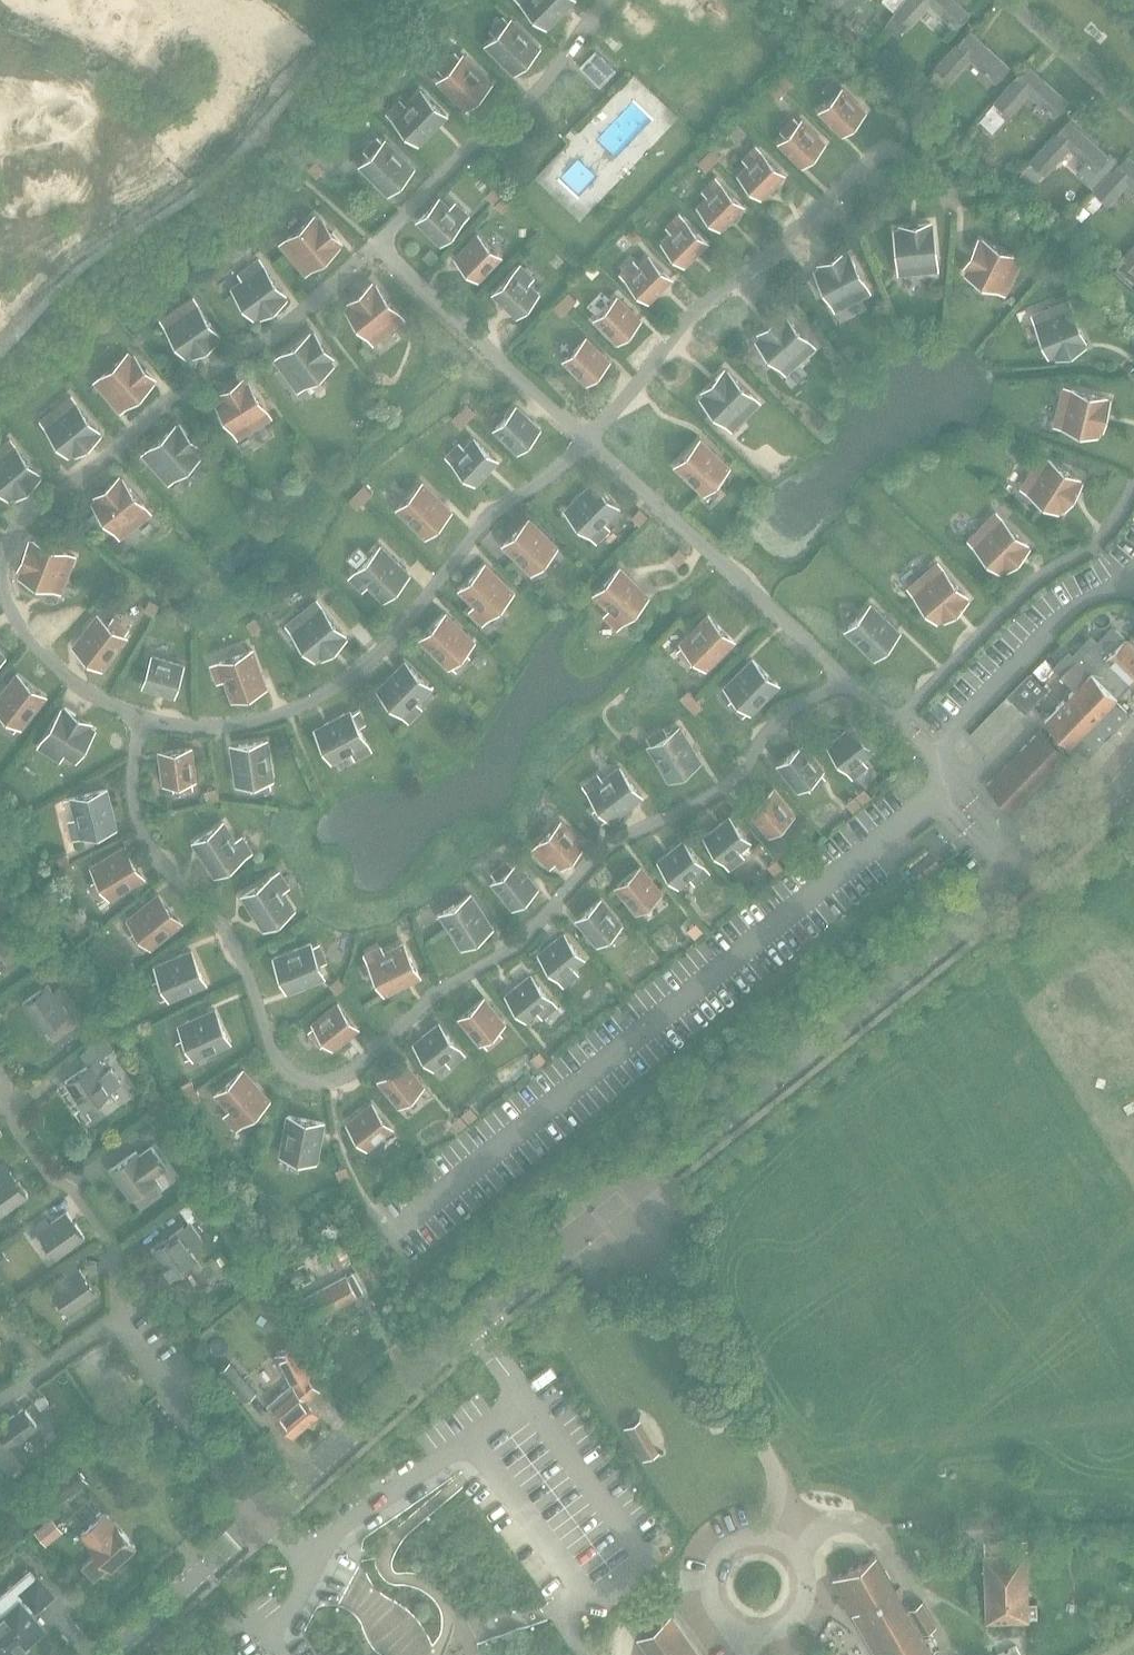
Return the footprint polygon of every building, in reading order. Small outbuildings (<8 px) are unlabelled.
[(546,26),(572,0),(521,0),(520,1),(546,26)] [(906,0),(883,0),(895,11),(906,0)] [(895,11),(908,23),(929,0),(906,0),(895,11)] [(956,24),(968,11),(955,0),(930,0),(956,24)] [(485,44),(513,72),(538,46),(510,19),(485,44)] [(997,80),(1009,66),(968,30),(935,67),(949,79),(970,56),(997,80)] [(579,66),(599,85),(614,69),(594,50),(579,66)] [(399,59),(406,67),(414,59),(406,51),(399,59)] [(437,80),(465,108),(490,82),(462,54),(437,80)] [(399,75),(406,67),(399,59),(391,67),(399,75)] [(1055,114),(1067,101),(1027,65),(990,106),(995,110),(999,105),(1008,113),(1028,90),(1055,114)] [(777,82),(784,90),(792,82),(784,74),(777,82)] [(777,97),(784,90),(777,82),(769,90),(777,97)] [(819,111),(842,133),(864,110),(841,88),(819,111)] [(392,117),(418,142),(445,115),(420,89),(392,117)] [(1109,153),(1107,155),(1068,119),(1031,161),(1044,173),(1068,145),(1086,161),(1077,172),(1093,185),(1117,159),(1109,153)] [(779,142),(801,164),(823,142),(801,120),(779,142)] [(359,165),(387,193),(412,167),(385,139),(359,165)] [(705,155),(712,162),(720,155),(712,147),(705,155)] [(738,174),(760,196),(782,174),(760,151),(738,174)] [(1126,154),(1094,190),(1107,202),(1127,179),(1133,186),(1133,161),(1126,154)] [(705,170),(712,162),(705,155),(697,162),(705,170)] [(307,168),(315,176),(322,168),(315,161),(307,168)] [(697,205),(719,227),(742,205),(719,183),(697,205)] [(485,194),(493,202),(500,194),(493,186),(485,194)] [(494,203),(502,211),(510,204),(502,196),(494,203)] [(417,220),(440,242),(461,219),(439,198),(417,220)] [(332,231),(329,233),(314,215),(286,238),(295,249),(289,254),(304,273),(338,244),(337,243),(340,241),(332,231)] [(661,241),(684,264),(706,241),(684,219),(661,241)] [(931,225),(930,225),(930,222),(917,223),(917,226),(894,229),(897,265),(911,264),(912,272),(936,269),(931,225)] [(625,235),(633,242),(640,235),(633,227),(625,235)] [(455,257),(478,278),(499,256),(477,234),(455,257)] [(982,239),(981,240),(978,238),(972,250),(975,251),(965,272),(997,289),(1003,276),(1010,280),(1021,258),(982,239)] [(1120,259),(1133,271),(1133,244),(1120,259)] [(848,252),(847,253),(845,250),(834,256),(835,259),(814,270),(831,302),(843,295),(847,303),(868,292),(848,252)] [(625,279),(648,300),(670,278),(647,256),(625,279)] [(273,302),(275,305),(285,297),(283,294),(284,293),(258,258),(238,272),(243,279),(232,287),(253,316),(273,302)] [(493,293),(515,315),(537,292),(514,270),(493,293)] [(375,284),(374,285),(372,283),(362,290),(364,293),(345,308),(368,336),(379,327),(384,334),(403,318),(375,284)] [(560,299),(568,307),(576,299),(568,291),(560,299)] [(205,341),(207,344),(218,336),(216,334),(217,333),(192,296),(172,310),(177,317),(165,325),(186,354),(205,341)] [(594,319),(617,341),(639,319),(616,296),(594,319)] [(561,314),(568,307),(560,299),(553,307),(561,314)] [(1070,346),(1072,349),(1083,344),(1082,341),(1083,340),(1067,299),(1044,309),(1047,316),(1035,321),(1048,355),(1070,346)] [(784,314),(783,315),(780,312),(771,321),(773,323),(756,339),(780,366),(790,357),(795,363),(813,346),(784,314)] [(318,344),(321,342),(313,331),(310,334),(310,332),(274,359),(288,378),(295,373),(303,384),(332,363),(318,344)] [(563,360),(585,382),(608,360),(585,338),(563,360)] [(145,368),(143,370),(127,352),(100,376),(109,386),(103,392),(119,410),(152,381),(151,380),(154,377),(145,368)] [(727,371),(726,372),(723,369),(714,378),(717,381),(700,397),(726,423),(735,413),(741,419),(758,402),(727,371)] [(247,379),(245,380),(244,377),(233,383),(234,386),(214,399),(233,430),(245,422),(249,429),(270,416),(247,379)] [(1101,411),(1105,412),(1108,399),(1104,398),(1105,397),(1062,387),(1056,410),(1064,412),(1061,425),(1096,434),(1101,411)] [(87,438),(89,441),(99,433),(97,430),(98,429),(70,395),(51,410),(56,416),(46,425),(68,453),(87,438)] [(458,411),(467,419),(475,411),(467,403),(458,411)] [(494,429),(516,450),(538,428),(515,406),(494,429)] [(460,427),(467,419),(458,411),(451,419),(460,427)] [(185,435),(187,433),(179,423),(176,425),(175,424),(142,453),(158,471),(164,466),(173,476),(200,453),(185,435)] [(29,484),(39,476),(36,473),(37,472),(9,438),(0,446),(0,486),(9,496),(27,481),(29,484)] [(451,460),(474,482),(496,459),(473,438),(451,460)] [(674,465),(703,492),(727,466),(699,439),(674,465)] [(1070,490),(1073,492),(1080,481),(1077,479),(1078,478),(1040,454),(1027,475),(1034,479),(1027,491),(1057,510),(1070,490)] [(122,478),(121,479),(119,476),(109,484),(111,487),(92,502),(115,530),(126,521),(131,527),(149,512),(122,478)] [(565,509),(590,535),(618,507),(592,481),(565,509)] [(396,508),(424,535),(449,510),(422,482),(396,508)] [(355,492),(364,500),(372,492),(364,483),(355,492)] [(357,508),(364,500),(355,492),(348,499),(357,508)] [(630,516),(638,523),(646,516),(638,508),(630,516)] [(1015,553),(1018,556),(1027,547),(1024,544),(1025,543),(994,512),(977,529),(983,535),(973,544),(999,570),(1015,553)] [(502,544),(530,572),(556,546),(528,519),(502,544)] [(65,578),(74,555),(33,539),(32,541),(29,540),(24,552),(28,553),(19,575),(53,588),(58,575),(65,578)] [(354,571),(382,599),(407,573),(380,546),(354,571)] [(670,555),(678,563),(686,555),(678,547),(670,555)] [(954,604),(956,607),(966,599),(964,596),(965,595),(936,562),(918,577),(923,583),(913,592),(936,620),(954,604)] [(467,610),(480,623),(512,591),(484,564),(459,589),(473,604),(467,610)] [(593,593),(621,621),(647,595),(619,568),(593,593)] [(144,609),(153,614),(158,604),(149,599),(144,609)] [(332,643),(335,645),(344,637),(342,634),(343,633),(315,600),(296,615),(301,621),(291,630),(314,658),(332,643)] [(845,630),(873,657),(898,631),(870,604),(845,630)] [(419,639),(447,666),(473,640),(445,613),(419,639)] [(73,645),(101,667),(125,636),(97,614),(73,645)] [(679,642),(705,667),(733,640),(707,614),(679,642)] [(246,623),(252,632),(261,626),(254,617),(246,623)] [(1131,681),(1133,677),(1133,647),(1124,637),(1116,629),(1097,648),(1105,656),(1091,670),(1077,656),(1060,673),(1074,687),(1044,718),(1070,743),(1117,695),(1116,695),(1130,680),(1131,681)] [(218,662),(232,698),(265,686),(252,649),(218,662)] [(143,685),(173,694),(182,664),(152,655),(143,685)] [(724,686),(749,711),(777,684),(751,658),(724,686)] [(377,689),(402,714),(430,686),(404,661),(377,689)] [(969,733),(987,750),(1047,689),(1029,671),(969,733)] [(21,726),(45,695),(16,673),(0,694),(0,710),(21,726)] [(687,705),(694,698),(686,690),(679,698),(687,705)] [(694,698),(687,705),(694,713),(702,705),(694,698)] [(73,716),(75,713),(64,706),(62,709),(38,746),(59,759),(63,752),(75,759),(94,728),(73,716)] [(358,727),(367,722),(360,708),(351,713),(349,710),(315,728),(332,760),(366,742),(358,727)] [(827,745),(847,769),(871,750),(851,725),(827,745)] [(647,745),(668,779),(699,760),(678,726),(647,745)] [(1009,797),(1016,804),(1067,752),(1041,728),(986,784),(1005,802),(1009,797)] [(231,744),(236,783),(272,778),(266,739),(231,744)] [(777,764),(797,789),(821,769),(801,744),(777,764)] [(174,791),(194,788),(193,779),(194,779),(190,747),(159,751),(163,782),(173,781),(174,791)] [(587,790),(609,819),(640,795),(618,766),(587,790)] [(204,789),(207,800),(217,797),(214,787),(204,789)] [(854,794),(861,803),(870,796),(863,787),(854,794)] [(106,788),(71,797),(80,835),(115,826),(106,788)] [(747,809),(767,833),(792,814),(772,789),(747,809)] [(844,802),(851,811),(860,804),(853,795),(844,802)] [(704,836),(724,860),(748,841),(728,816),(704,836)] [(537,843),(559,866),(582,844),(560,821),(537,843)] [(193,841),(214,874),(244,854),(223,822),(193,841)] [(658,860),(677,885),(702,865),(682,840),(658,860)] [(91,866),(110,897),(143,877),(124,846),(91,866)] [(60,866),(70,861),(65,852),(55,857),(60,866)] [(767,865),(773,874),(782,867),(775,858),(767,865)] [(70,861),(60,866),(65,876),(75,871),(70,861)] [(491,882),(511,906),(536,887),(516,862),(491,882)] [(615,886),(635,911),(659,891),(640,867),(615,886)] [(242,895),(263,928),(293,908),(272,875),(242,895)] [(128,918),(151,946),(181,921),(158,893),(128,918)] [(440,913),(461,946),(491,926),(470,894),(440,913)] [(576,919),(596,943),(620,923),(600,899),(576,919)] [(15,909),(24,922),(34,915),(24,902),(15,909)] [(16,941),(0,918),(0,952),(16,941)] [(701,932),(696,925),(689,931),(694,937),(701,932)] [(538,953),(558,977),(582,958),(563,933),(538,953)] [(274,957),(287,991),(323,976),(310,943),(274,957)] [(368,960),(384,993),(419,975),(403,943),(368,960)] [(155,965),(169,998),(205,983),(191,950),(155,965)] [(127,974),(136,968),(130,959),(121,965),(127,974)] [(136,968),(127,974),(134,983),(143,976),(136,968)] [(506,994),(526,1018),(550,999),(530,974),(506,994)] [(338,976),(329,984),(336,992),(345,985),(338,976)] [(22,1002),(43,1031),(68,1013),(47,984),(22,1002)] [(459,1017),(479,1042),(503,1022),(484,998),(459,1017)] [(313,1023),(332,1047),(357,1027),(337,1003),(313,1023)] [(179,1024),(193,1057),(229,1041),(214,1009),(179,1024)] [(414,1042),(434,1067),(458,1047),(438,1023),(414,1042)] [(530,1057),(537,1065),(546,1058),(539,1050),(530,1057)] [(85,1110),(110,1092),(107,1088),(118,1080),(108,1065),(105,1067),(98,1057),(64,1081),(85,1110)] [(378,1080),(398,1104),(422,1085),(403,1060),(378,1080)] [(215,1093),(241,1123),(268,1099),(242,1069),(215,1093)] [(186,1094),(195,1088),(189,1078),(180,1084),(186,1094)] [(195,1088),(186,1094),(193,1104),(202,1097),(195,1088)] [(347,1122),(367,1147),(391,1127),(371,1103),(347,1122)] [(459,1114),(466,1123),(474,1116),(468,1108),(459,1114)] [(458,1130),(466,1123),(459,1114),(451,1121),(458,1130)] [(280,1154),(316,1160),(323,1122),(287,1115),(280,1154)] [(154,1175),(167,1166),(151,1144),(138,1153),(136,1150),(110,1168),(131,1197),(156,1179),(154,1175)] [(335,1169),(339,1179),(349,1175),(345,1165),(335,1169)] [(26,1196),(9,1171),(0,1178),(0,1215),(26,1196)] [(37,1233),(54,1258),(83,1238),(65,1213),(37,1233)] [(151,1248),(172,1277),(197,1259),(189,1248),(202,1239),(189,1221),(151,1248)] [(49,1289),(66,1314),(95,1293),(78,1268),(49,1289)] [(302,1299),(312,1319),(362,1292),(352,1272),(302,1299)] [(270,1409),(292,1435),(318,1412),(306,1398),(318,1388),(304,1372),(308,1369),(294,1343),(276,1353),(292,1382),(273,1399),(276,1403),(270,1409)] [(219,1369),(245,1401),(255,1392),(229,1361),(219,1369)] [(7,1445),(35,1426),(22,1407),(0,1423),(0,1434),(7,1445)] [(73,1467),(44,1490),(57,1505),(86,1482),(73,1467)] [(114,1522),(113,1522),(104,1511),(79,1532),(89,1543),(89,1544),(109,1567),(134,1545),(114,1522)] [(36,1531),(45,1543),(60,1530),(51,1519),(36,1531)] [(1034,1602),(1027,1602),(1025,1549),(1026,1549),(1026,1539),(983,1542),(984,1552),(983,1552),(986,1618),(1027,1616),(1034,1615),(1034,1602)] [(875,1554),(832,1578),(876,1654),(932,1654),(875,1554)] [(44,1627),(30,1611),(34,1607),(35,1609),(54,1593),(37,1575),(36,1576),(29,1569),(0,1595),(0,1654),(12,1654),(44,1627)] [(908,1607),(923,1632),(937,1624),(923,1599),(908,1607)] [(656,1654),(695,1654),(666,1615),(640,1633),(656,1654)] [(1015,1645),(996,1654),(1021,1654),(1015,1645)]
